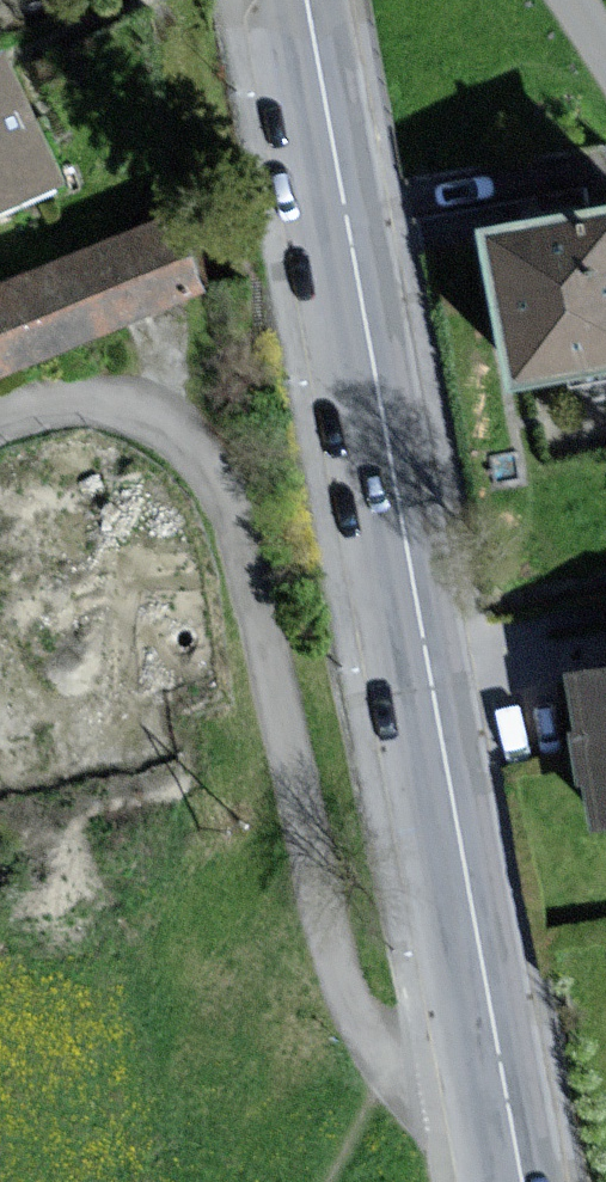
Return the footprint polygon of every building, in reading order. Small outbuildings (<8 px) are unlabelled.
[(0,56),(0,216),(81,177),(19,47),(0,56)] [(467,225),(495,382),(605,362),(605,200),(467,225)] [(0,285),(0,371),(198,290),(167,216),(0,285)] [(559,670),(580,835),(605,831),(605,664),(559,670)]
